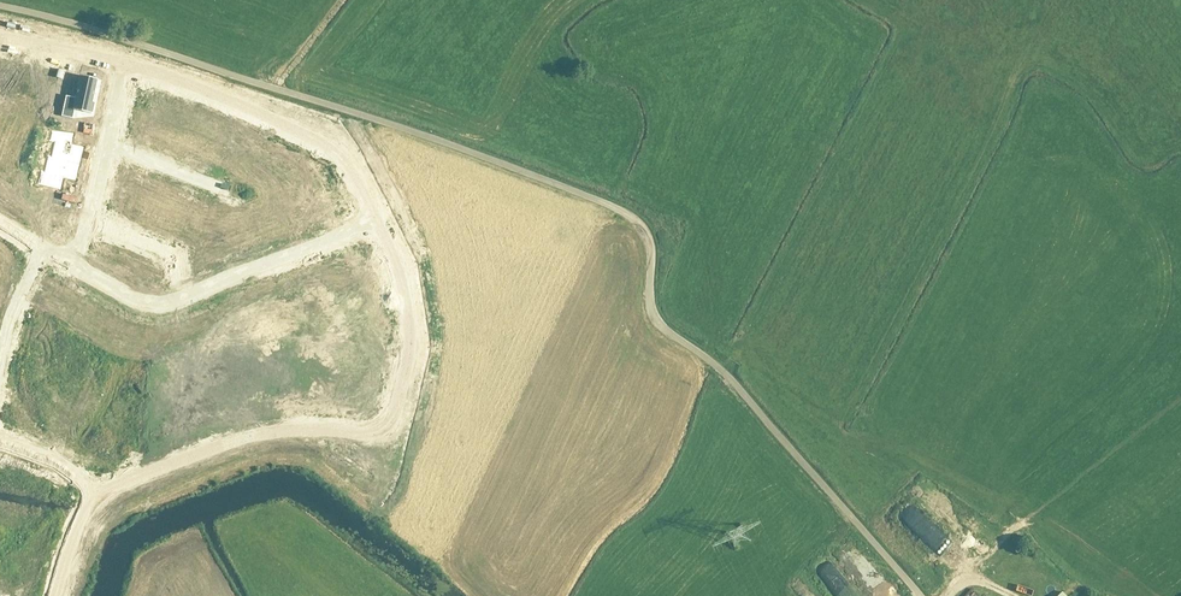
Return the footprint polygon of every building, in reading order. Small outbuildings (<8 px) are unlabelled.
[(66,97),(61,117),(72,119),(74,111),(91,114),(94,103),(91,102),(96,80),(80,76),(75,99),(66,97)] [(53,132),(50,141),(55,142),(51,156),(51,158),(79,165),(83,148),(70,145),(73,134),(70,133),(53,132)] [(41,171),(38,185),(60,191),(63,179),(75,182),(79,165),(51,158),(51,156),(48,155),(44,172),(41,171)] [(4,160),(0,159),(0,180),(8,183),(9,180),(16,161),(5,156),(4,160)] [(907,531),(919,520),(906,507),(895,518),(907,531)] [(843,595),(837,586),(830,591),(834,595),(842,595),(843,595)]
